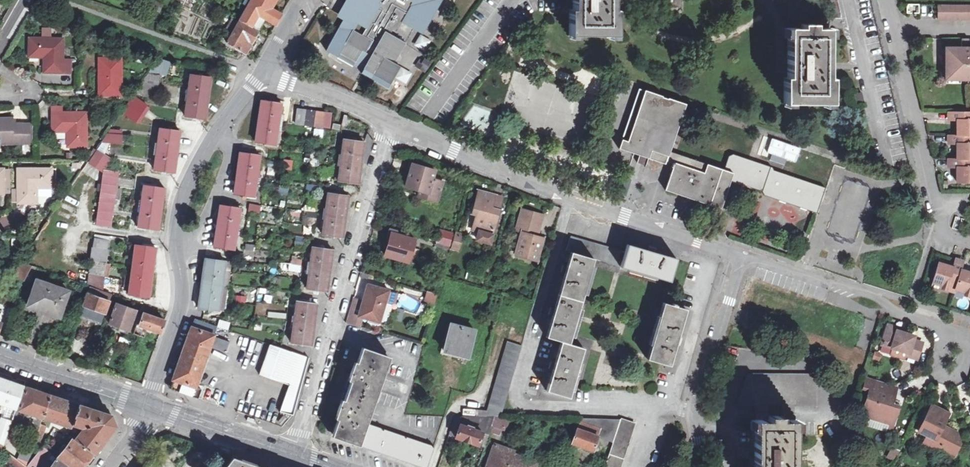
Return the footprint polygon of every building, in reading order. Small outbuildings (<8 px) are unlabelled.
[(253,1),(252,0),(251,0),(240,20),(252,27),(258,16),(266,20),(276,26),(281,17),(271,11),(253,1)] [(253,1),(271,11),(277,0),(254,0),(253,1)] [(354,7),(356,8),(350,19),(347,18),(330,49),(342,55),(339,59),(356,68),(357,66),(366,70),(393,85),(403,67),(397,64),(408,44),(392,35),(394,30),(398,33),(404,22),(422,32),(439,0),(358,0),(354,7)] [(343,16),(347,18),(350,19),(356,8),(354,7),(358,0),(352,0),(343,16)] [(572,19),(569,19),(569,39),(616,38),(616,19),(612,18),(612,0),(572,0),(572,19)] [(655,9),(680,9),(680,0),(655,0),(655,9)] [(163,7),(153,2),(149,10),(160,14),(163,7)] [(969,20),(969,5),(936,5),(936,20),(969,20)] [(258,16),(252,27),(260,31),(266,20),(258,16)] [(252,42),(257,34),(239,23),(227,44),(245,54),(248,50),(251,52),(256,44),(252,42)] [(828,27),(789,28),(789,83),(786,83),(786,102),(832,102),(833,83),(829,83),(828,27)] [(419,33),(413,45),(424,50),(430,39),(419,33)] [(261,36),(257,34),(252,42),(256,44),(261,36)] [(63,37),(30,38),(30,57),(43,57),(43,71),(64,71),(63,37)] [(969,79),(969,42),(967,42),(967,39),(959,39),(959,48),(944,48),(944,79),(969,79)] [(342,55),(330,49),(328,53),(339,59),(342,55)] [(418,65),(426,71),(433,61),(425,56),(418,65)] [(120,58),(99,58),(98,95),(119,96),(120,58)] [(158,59),(149,73),(162,76),(166,77),(170,64),(158,59)] [(391,89),(393,85),(366,70),(364,74),(391,89)] [(188,97),(208,100),(211,79),(200,77),(200,76),(191,74),(188,97)] [(148,75),(145,79),(161,83),(162,77),(148,75)] [(161,83),(145,79),(139,88),(158,91),(161,83)] [(733,171),(720,167),(664,148),(681,101),(664,95),(663,98),(657,96),(658,93),(640,87),(619,146),(636,151),(666,162),(667,159),(673,161),(671,166),(674,167),(667,187),(696,197),(721,206),(731,179),(733,171)] [(156,100),(158,91),(139,88),(135,93),(141,96),(141,97),(156,100)] [(862,92),(855,93),(856,102),(865,101),(862,92)] [(133,97),(128,105),(141,115),(146,106),(133,97)] [(208,100),(188,97),(185,120),(195,122),(196,120),(205,121),(208,100)] [(261,101),(258,122),(278,125),(282,102),(272,101),(272,103),(261,101)] [(135,124),(141,115),(128,105),(121,114),(135,124)] [(295,124),(304,125),(306,110),(298,108),(295,124)] [(316,111),(306,110),(304,125),(314,126),(316,111)] [(323,112),(316,111),(314,126),(321,127),(323,112)] [(968,136),(969,136),(969,116),(968,116),(968,112),(946,112),(946,116),(946,121),(955,121),(955,136),(968,136)] [(86,114),(52,114),(52,132),(67,132),(68,147),(87,147),(86,114)] [(24,125),(13,125),(14,119),(0,119),(0,143),(23,143),(24,125)] [(275,148),(278,125),(258,122),(255,143),(265,144),(265,147),(275,148)] [(333,123),(332,131),(340,132),(341,124),(333,123)] [(24,125),(23,143),(32,143),(32,125),(24,125)] [(161,128),(158,151),(178,154),(180,133),(170,131),(170,130),(161,128)] [(122,137),(107,134),(101,142),(109,143),(120,145),(122,137)] [(955,159),(967,160),(969,160),(969,139),(967,140),(968,136),(955,136),(946,136),(947,140),(947,144),(955,144),(955,159)] [(346,137),(343,160),(363,163),(366,142),(356,140),(356,138),(346,137)] [(108,150),(109,145),(100,144),(96,150),(97,151),(103,156),(108,150)] [(733,171),(731,179),(763,190),(766,194),(815,211),(823,185),(775,169),(771,164),(730,150),(724,151),(720,167),(733,171)] [(89,163),(95,167),(103,156),(97,151),(89,163)] [(178,154),(158,151),(155,175),(165,176),(165,174),(175,175),(178,154)] [(241,151),(238,173),(258,176),(261,153),(252,151),(252,154),(241,151)] [(645,164),(646,157),(638,155),(636,162),(645,164)] [(109,161),(103,156),(95,167),(102,172),(109,161)] [(282,158),(282,169),(291,170),(292,159),(282,158)] [(967,163),(967,160),(955,159),(947,159),(947,164),(946,168),(955,168),(955,183),(969,183),(969,163),(967,163)] [(360,184),(363,163),(343,160),(340,183),(350,185),(350,183),(360,184)] [(407,176),(409,177),(411,177),(408,187),(422,191),(420,198),(440,204),(446,183),(434,179),(436,172),(411,163),(407,176)] [(47,171),(16,171),(16,211),(35,211),(35,196),(48,196),(47,171)] [(102,172),(101,184),(115,186),(117,174),(114,173),(102,172)] [(238,173),(235,194),(245,196),(244,197),(254,200),(258,176),(238,173)] [(99,197),(113,199),(115,186),(101,184),(99,197)] [(141,207),(160,210),(163,189),(153,188),(153,185),(144,185),(141,207)] [(330,191),(327,213),(346,216),(349,196),(340,194),(340,192),(330,191)] [(493,211),(495,198),(481,194),(477,207),(481,208),(475,231),(481,232),(479,241),(492,245),(501,213),(493,211)] [(111,213),(113,199),(99,197),(98,211),(111,213)] [(504,201),(495,198),(493,211),(501,213),(504,201)] [(249,203),(247,211),(259,213),(260,205),(249,203)] [(221,206),(218,227),(239,230),(242,207),(233,206),(232,208),(222,206),(221,206)] [(160,210),(141,207),(137,230),(148,232),(148,230),(157,231),(160,210)] [(98,211),(97,220),(110,222),(111,213),(98,211)] [(524,212),(522,218),(542,224),(544,218),(524,212)] [(343,236),(346,216),(327,213),(324,237),(334,238),(334,235),(343,236)] [(961,219),(953,217),(949,229),(957,231),(961,219)] [(539,238),(542,224),(522,218),(520,225),(526,227),(524,234),(518,256),(539,262),(545,240),(539,238)] [(732,232),(742,235),(746,222),(737,219),(732,232)] [(526,227),(520,225),(518,232),(524,234),(526,227)] [(235,254),(239,230),(218,227),(214,249),(225,251),(225,253),(235,254)] [(441,232),(440,237),(454,241),(456,236),(441,232)] [(387,245),(388,245),(390,246),(387,256),(409,262),(416,240),(391,233),(387,245)] [(573,233),(568,246),(573,248),(595,255),(618,261),(621,249),(573,233)] [(440,237),(438,242),(453,246),(454,241),(440,237)] [(461,249),(464,238),(456,237),(454,247),(461,249)] [(108,242),(94,240),(93,248),(107,250),(108,242)] [(676,255),(657,249),(658,246),(654,244),(650,243),(649,247),(630,241),(627,251),(623,263),(670,278),(676,255)] [(132,270),(152,273),(155,246),(145,244),(145,248),(135,246),(132,270)] [(313,244),(310,266),(330,269),(333,249),(323,247),(323,245),(313,244)] [(107,250),(93,248),(92,257),(106,259),(105,257),(107,250)] [(567,267),(560,289),(583,296),(595,255),(573,248),(569,260),(567,259),(566,263),(565,266),(567,267)] [(222,287),(226,262),(215,260),(215,258),(207,257),(203,284),(222,287)] [(281,269),(300,272),(301,259),(290,257),(290,263),(282,262),(281,269)] [(952,282),(955,283),(959,270),(961,262),(957,261),(953,260),(950,268),(937,264),(931,283),(941,286),(940,289),(949,292),(952,282)] [(226,262),(222,287),(228,289),(232,263),(226,262)] [(25,279),(32,266),(23,263),(14,274),(25,279)] [(105,267),(91,265),(91,274),(104,276),(105,267)] [(326,290),(330,269),(310,266),(306,290),(316,291),(316,289),(326,290)] [(149,300),(152,273),(132,270),(129,294),(138,296),(138,299),(149,300)] [(953,290),(963,292),(962,296),(969,298),(969,273),(959,270),(955,283),(953,290)] [(91,274),(90,282),(103,284),(104,276),(91,274)] [(44,312),(53,286),(37,281),(28,307),(44,312)] [(103,284),(90,282),(89,286),(91,287),(102,291),(103,284)] [(222,287),(203,284),(199,311),(208,312),(209,310),(219,311),(222,287)] [(388,301),(390,293),(391,291),(370,285),(360,316),(381,322),(388,301)] [(69,291),(53,286),(44,312),(59,318),(69,291)] [(89,295),(109,302),(111,294),(107,292),(102,291),(91,287),(89,295)] [(256,288),(257,301),(267,301),(267,288),(256,288)] [(560,289),(557,301),(555,300),(553,304),(552,307),(555,308),(548,331),(559,336),(569,339),(583,296),(560,289)] [(439,295),(429,291),(426,302),(437,305),(439,295)] [(399,295),(390,293),(388,301),(396,304),(399,295)] [(105,314),(109,302),(89,295),(84,306),(105,314)] [(298,298),(294,320),(314,323),(316,303),(307,302),(307,299),(298,298)] [(142,312),(144,306),(128,300),(126,307),(116,303),(109,323),(120,327),(119,330),(128,333),(137,310),(142,312)] [(663,300),(646,356),(668,363),(675,342),(678,343),(680,335),(677,334),(685,306),(663,300)] [(105,314),(84,306),(81,316),(101,323),(105,314)] [(150,308),(144,306),(142,312),(143,313),(139,324),(138,324),(134,334),(145,338),(149,329),(161,333),(166,320),(148,314),(150,308)] [(192,397),(193,394),(210,346),(225,351),(228,340),(213,335),(217,326),(206,322),(196,319),(171,390),(192,397)] [(229,330),(230,321),(218,320),(217,328),(229,330)] [(314,323),(294,320),(290,344),(300,345),(300,343),(311,344),(314,323)] [(470,358),(476,332),(451,325),(445,351),(470,358)] [(895,332),(896,329),(886,326),(880,346),(906,355),(906,358),(916,361),(921,345),(912,342),(913,338),(903,335),(895,332)] [(569,339),(559,336),(553,355),(550,354),(549,357),(548,360),(551,361),(544,385),(566,392),(582,343),(569,339)] [(118,337),(117,343),(128,345),(129,339),(118,337)] [(526,343),(512,339),(491,408),(491,413),(492,416),(495,416),(506,416),(526,343)] [(281,377),(289,380),(299,383),(307,356),(290,351),(282,348),(275,345),(266,375),(280,380),(281,377)] [(344,379),(341,390),(372,401),(388,355),(356,345),(351,360),(348,359),(341,378),(344,379)] [(0,379),(0,403),(16,408),(23,386),(0,379)] [(870,390),(864,410),(893,418),(896,408),(889,406),(892,397),(885,395),(888,385),(867,379),(864,388),(870,390)] [(288,416),(299,383),(289,380),(279,412),(288,416)] [(34,415),(42,418),(49,396),(26,388),(18,409),(30,414),(30,416),(33,417),(34,415)] [(327,435),(358,445),(365,424),(372,401),(341,390),(338,397),(335,396),(329,416),(332,417),(328,428),(325,435),(327,435)] [(77,405),(49,396),(42,418),(70,427),(70,425),(77,405)] [(77,405),(70,425),(81,430),(74,440),(93,455),(111,432),(114,427),(109,416),(98,412),(77,405)] [(939,410),(930,406),(917,433),(927,437),(923,444),(937,451),(937,450),(953,457),(959,444),(953,441),(956,434),(942,427),(946,417),(938,413),(939,410)] [(893,418),(864,410),(859,424),(889,433),(893,418)] [(14,412),(12,419),(28,425),(31,418),(14,412)] [(459,428),(456,437),(478,445),(488,417),(462,417),(459,428)] [(488,417),(478,445),(484,447),(495,417),(488,417)] [(631,421),(617,417),(602,466),(619,466),(631,421)] [(4,446),(11,422),(0,418),(0,443),(4,446)] [(755,419),(754,466),(794,466),(794,419),(755,419)] [(26,444),(33,446),(39,426),(33,423),(26,444)] [(378,453),(386,431),(365,424),(358,445),(368,449),(378,453)] [(46,428),(39,426),(33,446),(39,449),(46,428)] [(456,437),(459,428),(453,426),(450,435),(456,437)] [(378,453),(388,456),(400,460),(421,466),(427,466),(434,447),(386,431),(378,453)] [(69,466),(84,466),(85,465),(93,456),(71,440),(67,446),(65,444),(60,451),(62,453),(58,458),(69,466)] [(538,457),(490,443),(483,466),(535,466),(538,457)] [(885,457),(894,460),(898,449),(889,446),(885,457)] [(27,466),(37,466),(48,453),(42,448),(27,466)] [(18,461),(9,455),(3,464),(7,466),(25,466),(18,461)] [(231,458),(224,466),(255,466),(249,465),(237,461),(231,458)]
